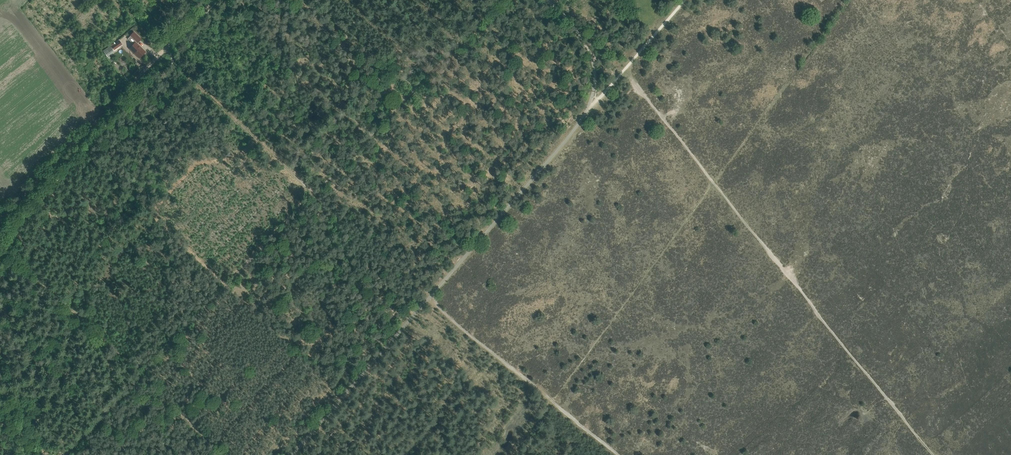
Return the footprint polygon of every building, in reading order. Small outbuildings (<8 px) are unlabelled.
[(134,31),(130,35),(138,43),(142,38),(134,31)] [(135,41),(129,47),(139,58),(145,51),(135,41)] [(107,57),(115,52),(111,46),(103,51),(107,57)]
